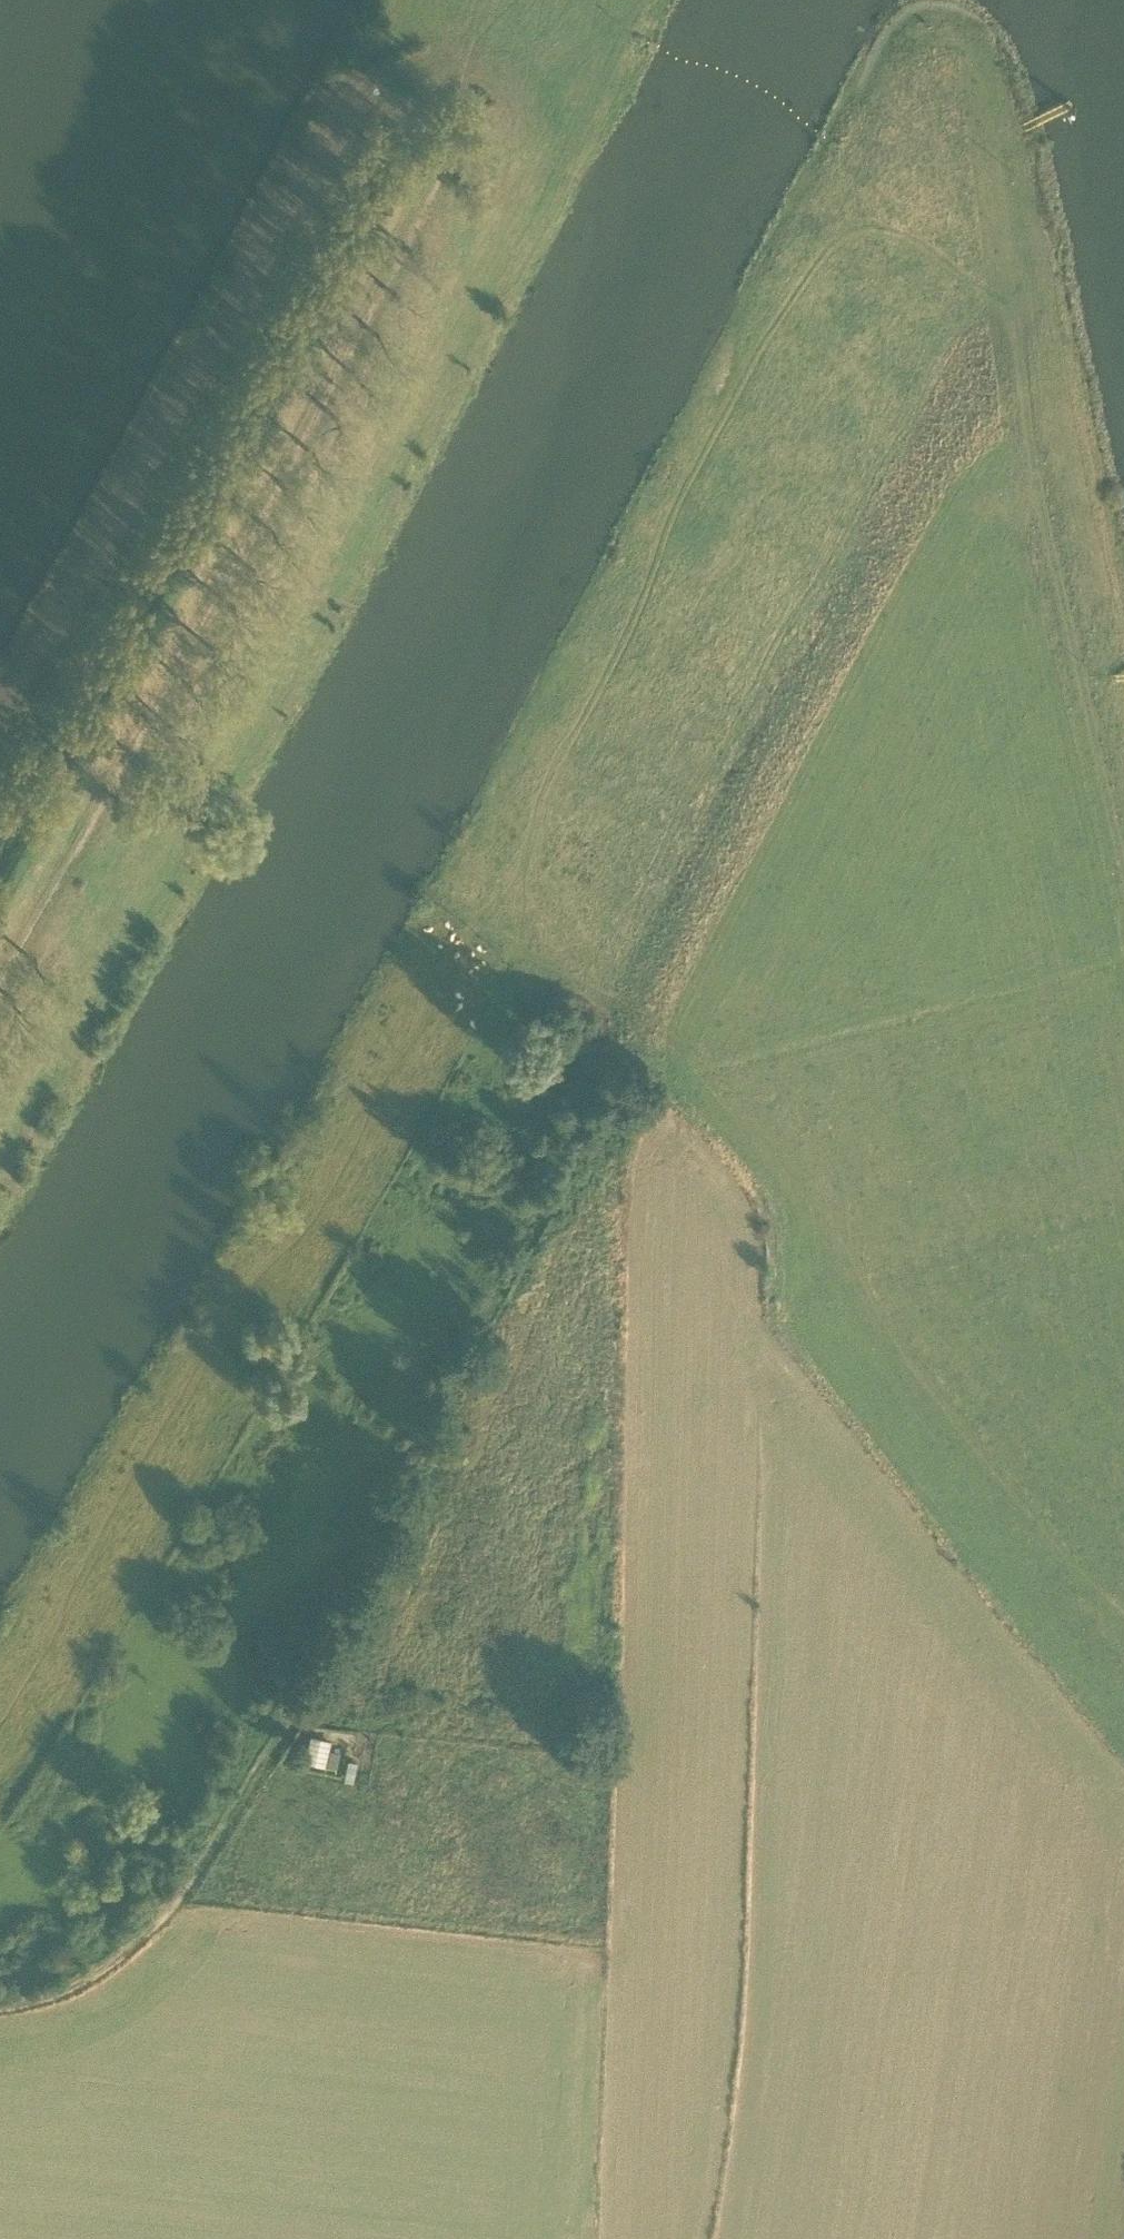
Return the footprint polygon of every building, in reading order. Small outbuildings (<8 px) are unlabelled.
[(338,1748),(329,1748),(329,1736),(312,1735),(311,1762),(337,1763),(338,1748)]
